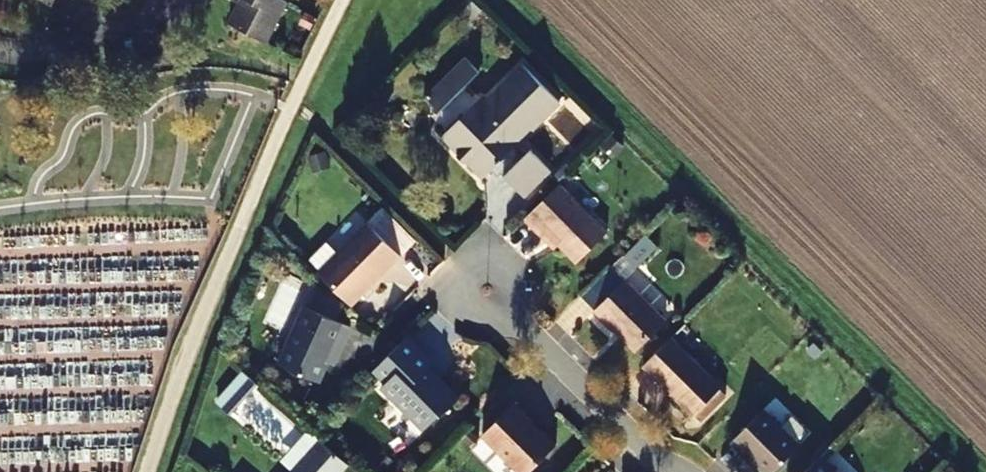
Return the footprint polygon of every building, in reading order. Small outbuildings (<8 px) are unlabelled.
[(230,24),(266,42),(287,2),(283,0),(242,0),(230,24)] [(481,72),(467,58),(453,72),(467,86),(481,72)] [(562,102),(525,64),(486,103),(482,98),(444,135),(461,153),(459,155),(466,162),(468,160),(485,177),(499,163),(504,168),(501,172),(526,196),(553,170),(532,149),(529,152),(520,143),(562,102)] [(467,86),(453,72),(427,97),(441,111),(467,86)] [(609,231),(561,183),(526,218),(538,230),(542,226),(578,262),(609,231)] [(322,272),(320,273),(353,305),(402,255),(369,223),(340,254),(328,243),(311,261),(322,272)] [(667,319),(626,278),(595,309),(637,350),(667,319)] [(352,326),(306,305),(280,363),(320,381),(334,350),(340,353),(352,326)] [(672,336),(644,364),(694,415),(723,387),(672,336)] [(435,364),(408,337),(376,369),(388,382),(383,387),(426,430),(442,413),(443,415),(460,399),(430,369),(435,364)] [(253,395),(263,385),(246,369),(215,404),(220,409),(242,385),(253,395)] [(231,419),(253,395),(242,385),(220,409),(231,419)] [(514,403),(483,436),(522,471),(530,471),(556,444),(532,422),(533,421),(514,403)] [(765,409),(732,442),(744,454),(747,451),(767,471),(773,471),(801,444),(765,409)] [(322,438),(311,428),(281,462),(292,471),(322,438)] [(322,438),(292,471),(344,471),(351,464),(322,438)] [(822,455),(805,471),(839,471),(822,455)]
